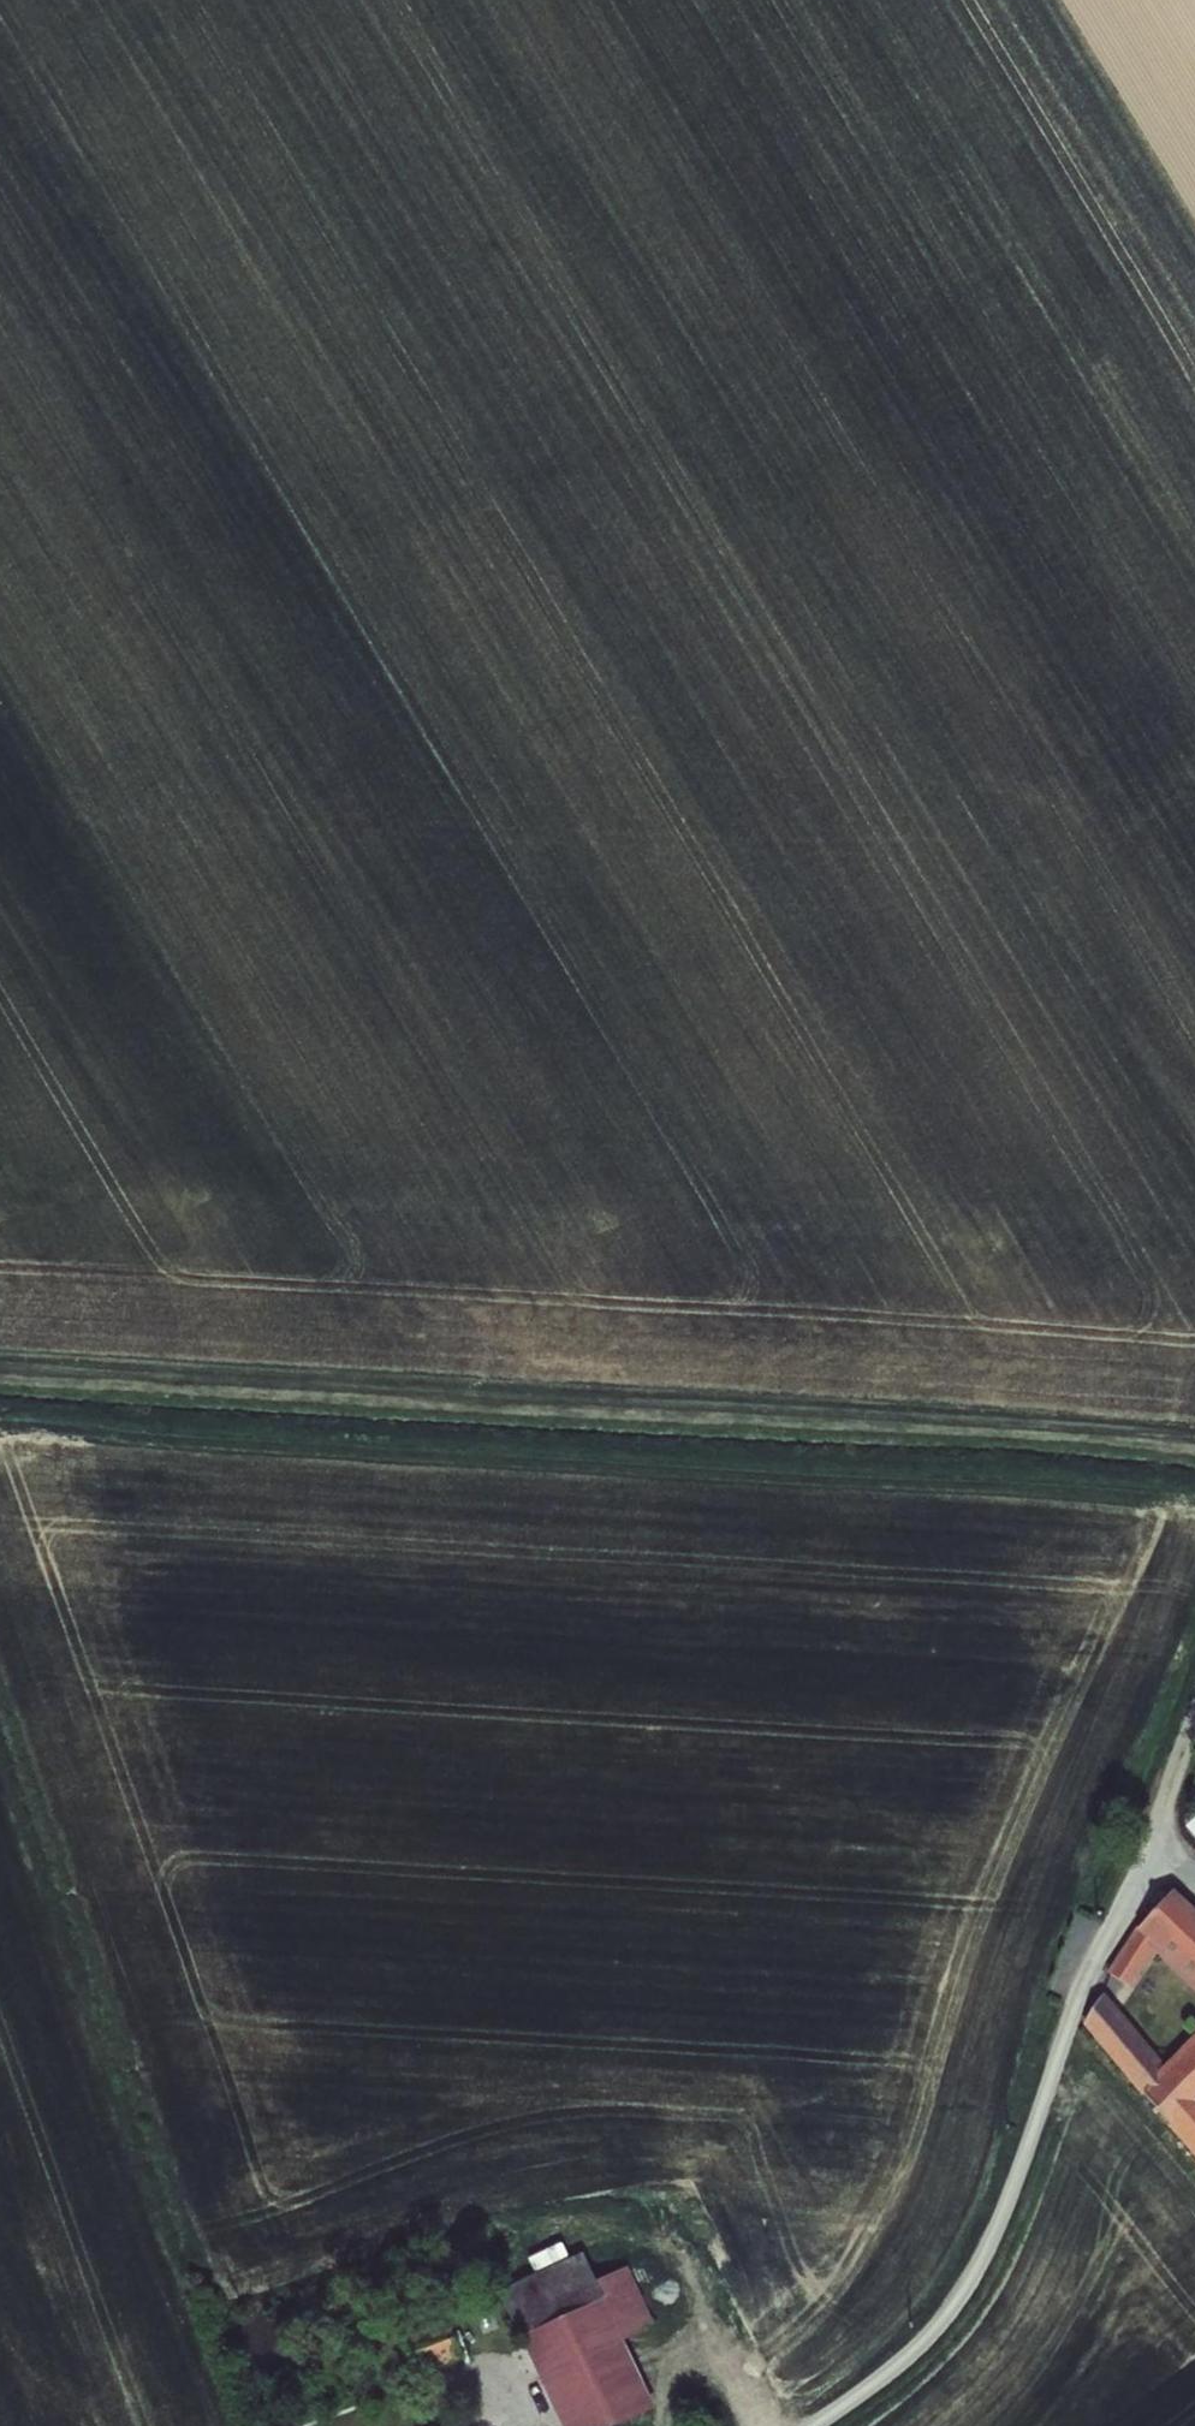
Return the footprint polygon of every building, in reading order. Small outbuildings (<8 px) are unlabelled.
[(1194,1838),(1194,1818),(1185,1827),(1194,1838)] [(1106,1972),(1130,1987),(1155,1950),(1194,1988),(1194,1910),(1173,1889),(1138,1927),(1136,1926),(1106,1972)] [(1166,2063),(1104,1993),(1082,2024),(1142,2096),(1144,2094),(1171,2123),(1168,2126),(1194,2157),(1194,2032),(1166,2063)] [(529,2258),(537,2274),(570,2259),(562,2242),(529,2258)] [(605,2299),(598,2281),(583,2253),(570,2259),(537,2274),(501,2292),(522,2337),(605,2299)] [(522,2337),(562,2425),(620,2425),(655,2409),(624,2342),(656,2325),(627,2267),(598,2281),(605,2299),(522,2337)]
